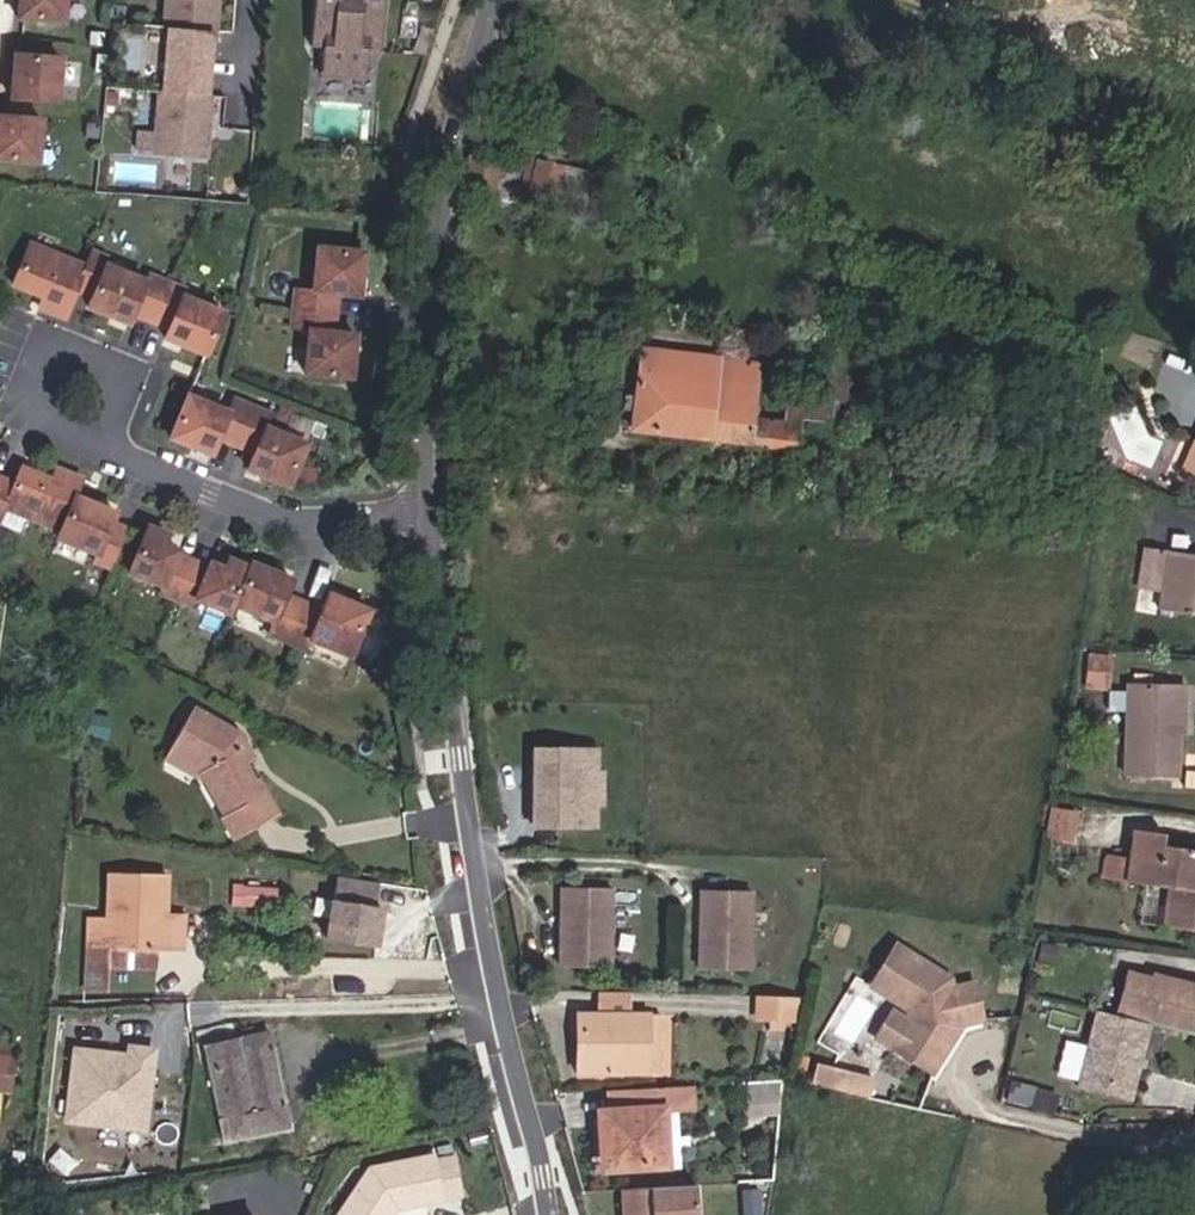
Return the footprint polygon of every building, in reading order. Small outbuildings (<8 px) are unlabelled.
[(21,18),(66,22),(68,0),(23,0),(21,18)] [(167,27),(171,28),(166,91),(161,91),(158,133),(140,132),(138,149),(156,151),(156,154),(207,158),(213,95),(209,95),(215,31),(218,32),(221,0),(169,0),(167,27)] [(383,54),(387,0),(364,0),(364,3),(341,1),(341,0),(318,0),(314,49),(327,50),(324,79),(367,83),(370,53),(383,54)] [(14,98),(59,101),(63,58),(18,54),(14,98)] [(40,162),(44,119),(0,115),(0,159),(40,162)] [(537,162),(513,156),(513,160),(512,180),(533,185),(537,162)] [(512,200),(512,180),(513,160),(471,157),(469,192),(497,193),(497,200),(512,200)] [(560,189),(564,168),(537,162),(533,185),(529,202),(557,206),(560,189)] [(590,170),(564,166),(564,168),(560,189),(586,194),(590,170)] [(205,357),(222,315),(183,299),(185,293),(147,277),(144,283),(105,267),(107,261),(90,253),(84,268),(30,246),(13,287),(44,299),(40,310),(64,320),(75,292),(92,299),(88,309),(128,326),(132,315),(169,330),(165,340),(205,357)] [(354,337),(333,334),(337,295),(358,297),(362,254),(317,250),(313,292),(295,290),(291,332),(309,333),(305,376),(350,380),(354,337)] [(652,431),(797,448),(802,416),(789,414),(787,424),(753,419),(759,365),(715,359),(643,349),(637,396),(657,399),(652,431)] [(637,396),(633,429),(652,431),(657,399),(637,396)] [(288,487),(304,445),(265,429),(272,413),(233,397),(226,413),(187,398),(170,440),(210,456),(218,436),(255,451),(247,471),(288,487)] [(1184,473),(1193,477),(1194,471),(1194,447),(1184,473)] [(0,480),(0,525),(1,525),(7,510),(61,532),(58,540),(97,556),(94,563),(112,570),(127,532),(111,525),(115,514),(74,498),(82,480),(57,471),(53,482),(22,470),(15,486),(0,480)] [(848,513),(847,532),(879,534),(880,515),(848,513)] [(286,595),(292,581),(251,565),(250,569),(230,561),(226,571),(211,565),(209,569),(177,556),(179,552),(164,546),(168,536),(148,529),(130,574),(163,587),(161,593),(195,607),(198,601),(231,615),(235,606),(274,622),(270,632),(309,648),(311,642),(350,657),(369,612),(328,596),(323,610),(286,595)] [(1140,586),(1165,589),(1170,550),(1145,547),(1140,586)] [(1161,618),(1194,623),(1194,554),(1170,550),(1165,589),(1161,618)] [(1185,732),(1186,686),(1128,684),(1127,773),(1179,774),(1180,732),(1185,732)] [(243,763),(237,751),(245,746),(236,732),(193,708),(170,747),(206,766),(200,769),(206,780),(226,813),(221,816),(233,839),(276,814),(256,778),(253,780),(243,763)] [(243,763),(252,758),(245,746),(237,751),(243,763)] [(170,747),(164,758),(206,780),(200,769),(206,766),(170,747)] [(587,809),(588,784),(597,784),(597,762),(533,761),(532,828),(596,829),(596,809),(587,809)] [(605,809),(606,784),(597,784),(588,784),(587,809),(596,809),(605,809)] [(1131,856),(1127,880),(1170,886),(1166,922),(1194,926),(1194,850),(1160,845),(1161,833),(1135,830),(1131,856)] [(1108,852),(1105,877),(1127,880),(1131,856),(1108,852)] [(111,949),(171,950),(171,912),(165,912),(166,872),(111,873),(111,917),(90,917),(90,959),(110,959),(111,949)] [(376,906),(380,882),(327,874),(317,937),(364,945),(370,905),(376,906)] [(277,906),(278,889),(243,886),(242,904),(277,906)] [(615,968),(616,889),(566,888),(565,967),(615,968)] [(754,970),(755,890),(705,890),(704,969),(754,970)] [(185,950),(186,912),(171,912),(171,950),(185,950)] [(957,1025),(985,1018),(976,982),(955,988),(948,984),(952,978),(898,946),(874,987),(912,1009),(914,1018),(912,1022),(896,1048),(937,1072),(955,1041),(954,1035),(958,1028),(957,1025)] [(1190,1033),(1194,1012),(1194,985),(1162,977),(1161,982),(1127,973),(1117,1014),(1147,1022),(1190,1033)] [(628,1015),(629,992),(597,991),(597,1015),(628,1015)] [(759,1020),(798,1021),(804,997),(759,996),(759,1020)] [(1075,1086),(1128,1099),(1147,1022),(1117,1014),(1095,1009),(1075,1086)] [(895,1012),(880,1038),(896,1048),(912,1022),(895,1012)] [(650,1071),(650,1015),(628,1015),(597,1015),(578,1015),(579,1071),(650,1071)] [(661,1071),(661,1016),(650,1015),(650,1071),(661,1071)] [(239,1054),(209,1060),(221,1116),(281,1103),(266,1031),(235,1038),(239,1054)] [(65,1123),(152,1130),(158,1044),(129,1041),(128,1049),(71,1045),(65,1123)] [(0,1044),(0,1057),(12,1059),(14,1045),(0,1044)] [(8,1089),(12,1059),(0,1057),(0,1088),(8,1089)] [(830,1085),(848,1089),(852,1072),(834,1069),(830,1085)] [(1009,1097),(1033,1102),(1037,1084),(1013,1079),(1009,1097)] [(631,1089),(633,1112),(603,1115),(607,1167),(664,1162),(661,1111),(677,1110),(675,1086),(631,1089)] [(225,1136),(285,1124),(281,1103),(221,1116),(225,1136)] [(664,1162),(679,1161),(677,1110),(661,1111),(664,1162)] [(939,1128),(911,1120),(908,1132),(936,1138),(939,1128)] [(435,1154),(370,1168),(334,1214),(387,1214),(391,1210),(397,1208),(400,1208),(463,1195),(455,1155),(436,1159),(435,1154)] [(21,1186),(23,1168),(12,1167),(10,1185),(21,1186)] [(697,1183),(623,1188),(625,1214),(699,1214),(697,1183)]
